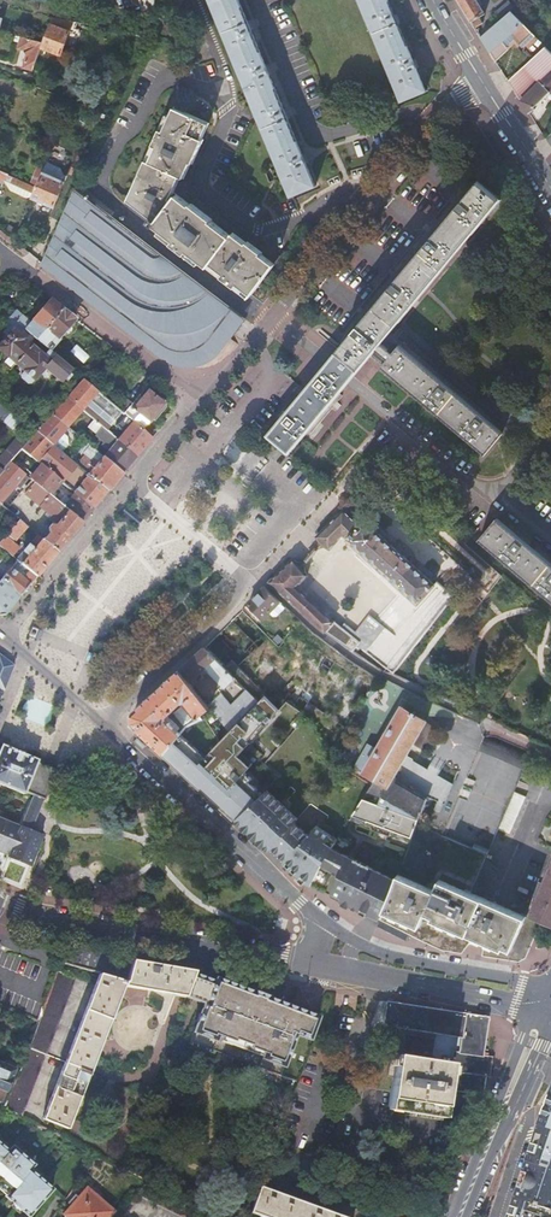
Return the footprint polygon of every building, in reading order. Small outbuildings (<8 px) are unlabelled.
[(289,196),(314,186),(304,164),(306,163),(304,158),(303,154),(301,155),(286,118),(288,118),(286,113),(284,110),(283,111),(268,74),(270,73),(268,69),(266,65),(264,66),(249,30),(251,29),(250,25),(248,21),(246,22),(237,0),(209,0),(289,196)] [(400,100),(424,90),(415,68),(416,67),(414,63),(413,59),(411,59),(396,23),(398,22),(396,18),(395,14),(393,15),(387,0),(358,0),(400,100)] [(475,29),(482,24),(479,18),(485,15),(476,0),(457,0),(475,29)] [(509,11),(512,9),(507,4),(497,13),(501,19),(509,11)] [(534,37),(509,11),(501,19),(480,37),(495,61),(494,58),(504,50),(510,44),(514,41),(521,49),(534,37)] [(43,43),(41,47),(61,54),(74,21),(53,17),(43,43)] [(25,66),(33,70),(41,47),(43,43),(22,37),(19,49),(26,51),(29,53),(25,66)] [(544,47),(532,58),(523,66),(508,81),(520,101),(529,114),(530,114),(536,110),(535,108),(549,94),(550,92),(550,55),(544,47)] [(236,285),(250,295),(251,294),(273,265),(260,254),(261,253),(247,242),(246,244),(233,233),(230,236),(211,221),(212,220),(191,204),(190,205),(173,191),(179,177),(182,178),(189,163),(191,164),(202,140),(200,139),(207,124),(172,108),(162,131),(159,130),(152,146),(155,148),(148,162),(145,161),(127,201),(151,219),(149,222),(173,241),(171,244),(185,254),(187,252),(207,267),(210,264),(222,274),(220,277),(234,288),(236,285)] [(71,174),(79,177),(87,160),(79,156),(71,174)] [(36,187),(42,173),(44,168),(38,166),(30,184),(36,187)] [(32,197),(36,187),(30,184),(0,171),(0,182),(4,180),(11,191),(27,198),(32,197)] [(36,187),(32,197),(54,207),(64,183),(42,173),(36,187)] [(387,336),(500,199),(479,182),(329,361),(268,435),(289,452),(350,381),(376,350),(387,359),(382,367),(485,453),(502,433),(387,336)] [(208,345),(212,340),(226,322),(236,309),(75,186),(44,257),(163,346),(168,350),(175,352),(183,353),(187,353),(191,353),(194,352),(197,351),(203,349),(208,345)] [(29,335),(35,340),(62,310),(50,300),(31,321),(23,314),(15,323),(29,335)] [(35,340),(49,352),(59,341),(59,340),(58,339),(75,320),(62,310),(35,340)] [(31,346),(24,340),(29,335),(15,323),(4,314),(0,319),(0,320),(8,327),(12,330),(7,336),(0,344),(0,351),(7,358),(14,364),(15,364),(31,346)] [(12,330),(8,327),(3,333),(7,336),(12,330)] [(60,382),(71,370),(49,352),(35,340),(31,346),(15,364),(24,372),(21,375),(20,378),(27,384),(29,384),(33,380),(39,373),(43,368),(44,368),(60,382)] [(14,364),(7,358),(3,362),(10,368),(14,364)] [(82,380),(75,374),(67,382),(75,388),(82,380)] [(82,380),(75,388),(67,397),(82,410),(98,392),(83,380),(82,380)] [(123,414),(124,415),(142,430),(162,407),(162,402),(147,390),(132,409),(129,407),(123,414)] [(98,392),(82,410),(94,420),(96,421),(103,427),(106,430),(121,412),(98,392)] [(82,410),(67,397),(52,415),(67,428),(82,410)] [(2,423),(9,414),(0,406),(0,421),(2,423)] [(67,428),(52,415),(37,432),(53,445),(62,434),(67,428)] [(137,456),(152,438),(142,430),(124,415),(115,426),(123,432),(117,439),(137,456)] [(87,428),(96,435),(103,427),(96,421),(94,420),(87,428)] [(102,458),(122,474),(137,456),(117,439),(106,430),(103,427),(96,435),(95,436),(105,444),(103,447),(108,451),(102,458)] [(53,445),(37,432),(27,444),(22,450),(41,466),(61,482),(76,464),(62,453),(53,445)] [(67,438),(62,434),(53,445),(62,453),(68,446),(67,438)] [(10,464),(13,460),(22,450),(27,444),(19,437),(0,459),(0,475),(10,464)] [(91,472),(89,475),(108,491),(122,474),(102,458),(85,443),(77,452),(82,456),(82,455),(85,457),(80,463),(80,464),(91,472)] [(57,552),(82,523),(63,507),(59,504),(56,502),(49,496),(29,480),(10,464),(0,475),(0,503),(1,504),(15,487),(22,493),(30,484),(33,487),(26,496),(59,524),(56,528),(56,527),(55,527),(54,527),(54,526),(53,527),(52,527),(51,528),(50,528),(50,529),(50,530),(50,531),(50,532),(50,534),(51,534),(45,541),(57,552)] [(88,474),(76,464),(61,482),(68,488),(73,492),(88,474)] [(61,482),(41,466),(29,480),(49,496),(59,485),(65,490),(68,488),(61,482)] [(89,475),(88,474),(73,492),(75,493),(93,508),(108,491),(89,475)] [(82,523),(93,508),(75,493),(63,507),(82,523)] [(135,524),(134,510),(124,511),(125,525),(135,524)] [(418,604),(433,587),(434,585),(364,522),(360,527),(349,516),(344,511),(331,524),(316,538),(317,539),(318,539),(319,541),(320,543),(320,544),(320,546),(320,547),(319,548),(319,549),(312,555),(306,561),(305,562),(304,563),(303,563),(302,563),(301,563),(300,563),(298,563),(298,562),(296,562),(295,561),(294,561),(293,560),(270,582),(321,630),(326,633),(335,622),(297,588),(309,576),(308,575),(308,574),(307,573),(307,572),(306,571),(306,570),(306,568),(306,567),(306,566),(307,565),(308,564),(320,552),(321,551),(322,551),(322,550),(323,550),(324,550),(326,550),(327,550),(328,551),(329,551),(330,552),(331,553),(332,554),(347,540),(376,566),(375,567),(389,579),(390,578),(418,604)] [(17,560),(18,561),(29,570),(31,572),(37,577),(57,552),(45,541),(19,519),(14,526),(37,546),(34,550),(29,546),(17,560)] [(496,519),(479,540),(550,600),(550,565),(518,537),(496,519)] [(12,556),(18,548),(5,536),(0,542),(0,546),(12,556)] [(3,579),(0,582),(0,615),(5,615),(37,577),(31,572),(23,580),(18,576),(24,570),(26,572),(29,570),(18,561),(3,579)] [(265,587),(248,604),(255,612),(263,619),(280,601),(265,587)] [(235,678),(231,674),(204,647),(191,659),(180,669),(211,707),(230,730),(258,700),(247,689),(232,704),(220,691),(235,678)] [(5,691),(15,666),(0,655),(0,689),(5,691)] [(199,717),(211,707),(180,669),(157,690),(134,711),(134,725),(165,753),(180,733),(171,726),(171,722),(185,703),(187,702),(189,702),(199,717)] [(204,754),(180,733),(165,753),(235,818),(257,798),(236,781),(251,765),(238,755),(280,710),(265,696),(258,700),(230,730),(204,754)] [(356,764),(366,770),(365,771),(366,772),(376,778),(387,785),(391,778),(405,756),(407,753),(408,752),(408,751),(413,743),(414,743),(415,741),(414,741),(419,732),(420,733),(421,731),(420,731),(425,722),(426,723),(427,720),(416,714),(417,711),(416,710),(415,713),(403,706),(402,708),(403,708),(397,717),(396,717),(396,718),(397,719),(391,728),(390,727),(390,729),(385,738),(384,737),(383,739),(384,739),(379,748),(369,743),(356,764)] [(429,724),(416,744),(424,749),(436,729),(429,724)] [(415,824),(408,843),(395,878),(380,918),(446,949),(464,951),(474,936),(485,939),(483,954),(519,961),(526,957),(541,922),(529,917),(470,892),(529,752),(485,732),(441,835),(415,824)] [(22,889),(43,835),(33,831),(58,769),(39,762),(39,760),(2,744),(1,746),(0,746),(0,784),(25,794),(25,793),(33,796),(20,829),(0,820),(0,871),(3,872),(0,879),(0,880),(22,889)] [(452,784),(405,756),(391,778),(425,798),(426,795),(443,804),(452,784)] [(366,770),(356,764),(352,771),(363,777),(366,772),(365,771),(366,770)] [(425,798),(391,778),(387,785),(376,778),(372,783),(364,796),(418,817),(420,810),(425,798)] [(298,818),(266,789),(257,798),(235,818),(249,830),(254,835),(260,840),(267,847),(269,849),(271,847),(285,859),(283,862),(284,862),(306,883),(328,893),(339,873),(337,871),(322,862),(322,861),(331,851),(333,848),(334,846),(333,846),(337,839),(316,825),(308,834),(295,822),(298,818)] [(418,817),(364,796),(349,819),(388,835),(408,843),(415,824),(418,817)] [(347,855),(333,848),(331,851),(322,861),(322,862),(337,871),(339,873),(328,893),(334,891),(343,896),(341,899),(370,913),(371,914),(380,918),(395,878),(354,858),(347,855)] [(541,922),(550,927),(550,865),(529,917),(541,922)] [(170,994),(185,997),(194,974),(195,972),(136,959),(128,981),(101,973),(43,1119),(71,1130),(127,986),(170,994)] [(3,1111),(20,1118),(75,979),(59,973),(3,1111)] [(194,974),(185,997),(192,999),(204,1004),(189,1042),(295,1082),(300,1071),(301,1071),(309,1046),(307,1045),(318,1017),(215,978),(214,982),(194,974)] [(414,1006),(387,1002),(383,1026),(394,1028),(407,1030),(461,1038),(460,1047),(483,1051),(488,1018),(462,1014),(414,1006)] [(483,1051),(460,1047),(459,1053),(482,1057),(483,1051)] [(492,1058),(482,1057),(459,1053),(452,1052),(450,1058),(440,1056),(439,1063),(423,1060),(423,1058),(409,1056),(408,1055),(402,1051),(391,1049),(386,1077),(391,1078),(386,1107),(442,1116),(443,1108),(475,1113),(478,1095),(482,1095),(485,1077),(489,1078),(492,1058)] [(0,1064),(0,1103),(14,1070),(0,1064)] [(24,1112),(36,1117),(44,1097),(32,1092),(24,1112)] [(539,1123),(538,1127),(550,1131),(550,1092),(539,1123)] [(538,1127),(508,1216),(548,1216),(550,1210),(550,1207),(550,1131),(538,1127)] [(449,1150),(461,1152),(466,1141),(455,1136),(449,1150)] [(0,1144),(0,1188),(7,1194),(4,1196),(27,1216),(51,1189),(29,1169),(33,1165),(12,1146),(7,1150),(0,1144)] [(146,1181),(135,1194),(180,1216),(214,1216),(215,1216),(146,1181)] [(257,1186),(247,1212),(261,1216),(344,1216),(257,1186)] [(111,1211),(86,1190),(64,1215),(65,1216),(106,1216),(111,1211)]
